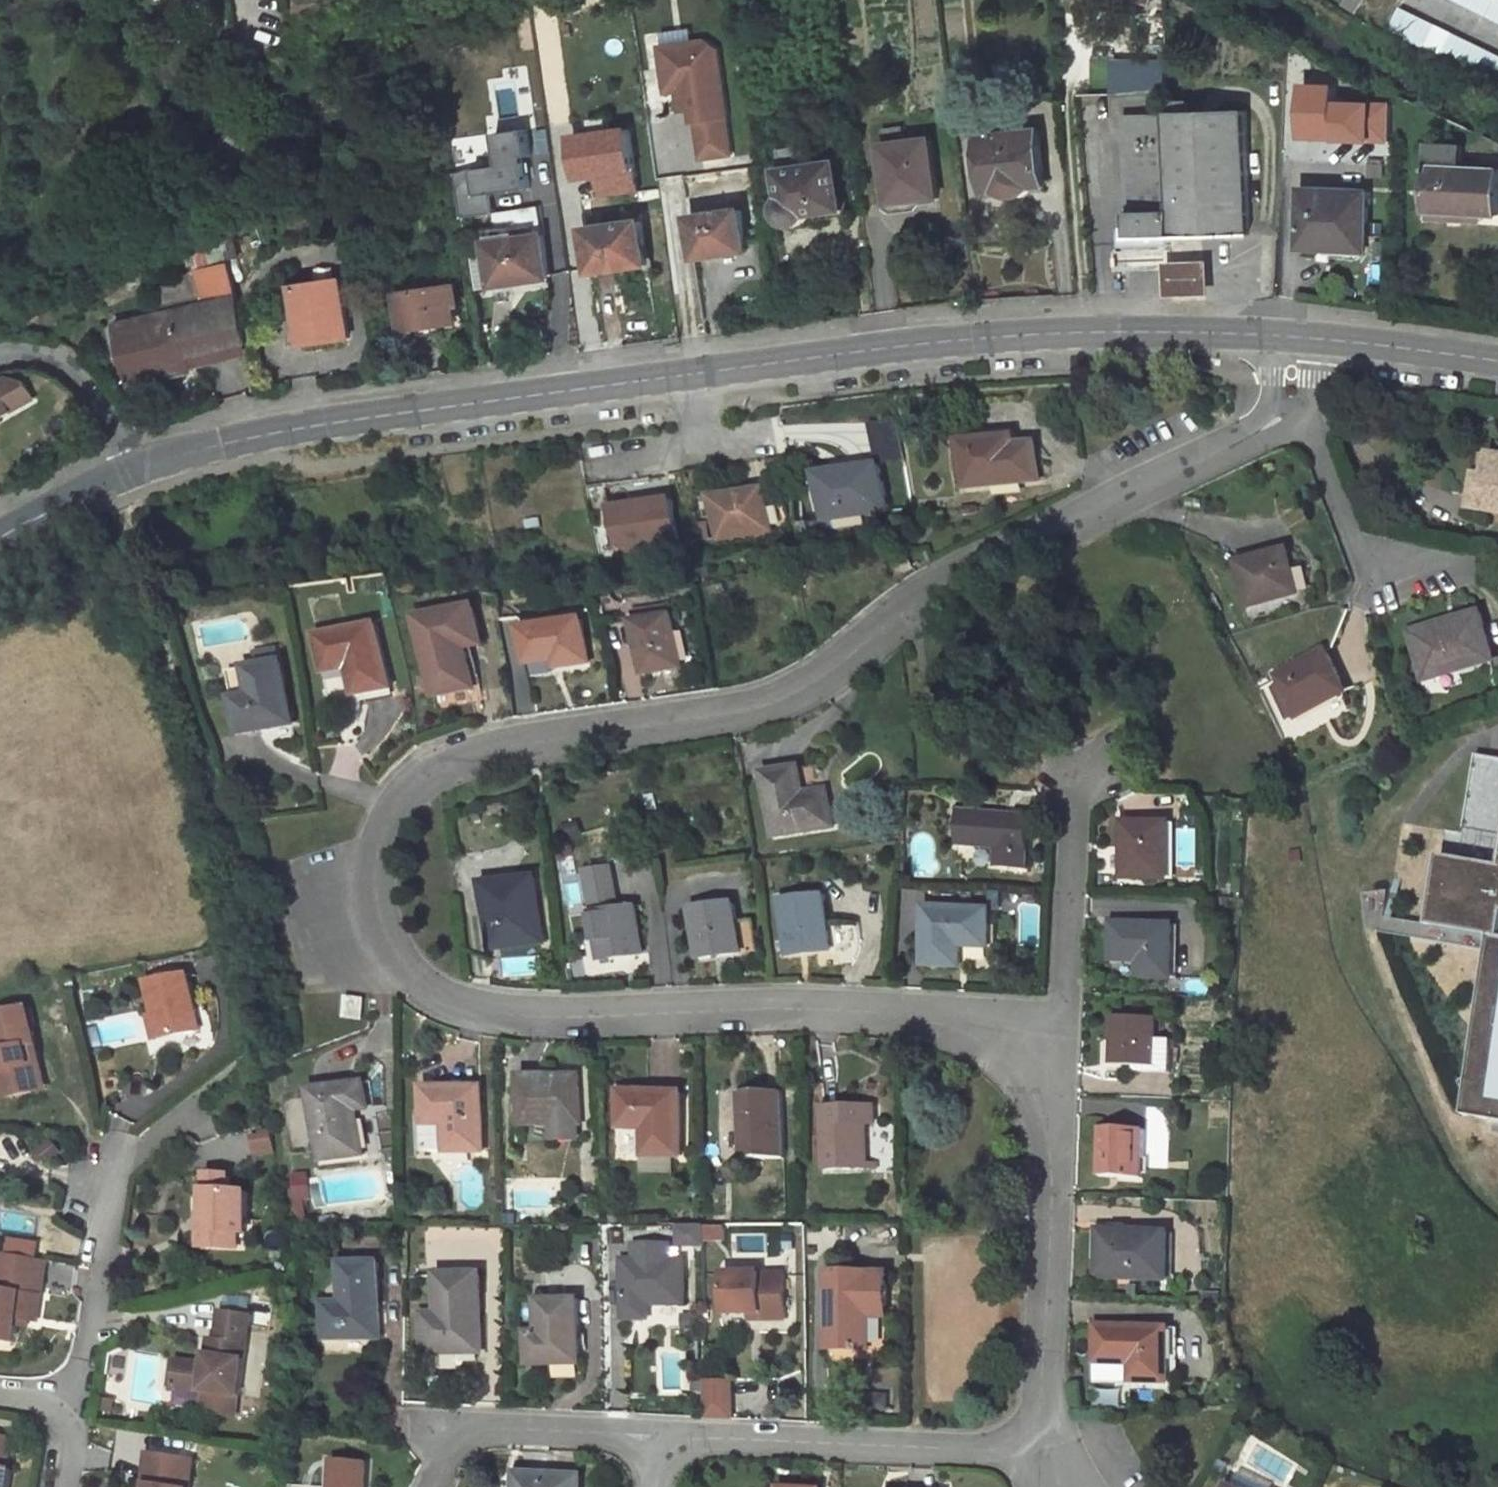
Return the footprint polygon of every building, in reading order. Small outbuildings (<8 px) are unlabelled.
[(1365,0),(1347,0),(1345,4),(1357,12),(1365,0)] [(1383,0),(1365,0),(1357,12),(1355,16),(1497,87),(1497,56),(1383,0)] [(1497,20),(1497,0),(1459,0),(1497,20)] [(707,41),(661,47),(668,92),(677,91),(679,91),(691,100),(692,110),(694,122),(697,121),(702,159),(732,154),(727,117),(728,117),(719,49),(707,41)] [(1167,65),(1131,67),(1132,93),(1143,93),(1168,88),(1167,65)] [(679,91),(677,91),(680,112),(692,110),(691,100),(679,91)] [(1190,101),(1169,101),(1169,112),(1190,112),(1190,101)] [(1168,112),(1169,114),(1171,211),(1172,237),(1251,234),(1247,110),(1190,112),(1169,112),(1168,112)] [(1169,114),(1126,115),(1129,213),(1171,211),(1169,114)] [(886,145),(883,145),(890,199),(915,196),(915,199),(939,196),(932,139),(906,142),(904,127),(884,129),(886,145)] [(990,135),(980,136),(984,172),(996,171),(998,190),(1007,189),(1011,183),(1018,182),(1022,187),(1046,184),(1040,129),(999,134),(998,128),(989,129),(990,135)] [(637,129),(577,132),(579,184),(599,183),(600,196),(641,194),(637,129)] [(502,166),(458,171),(463,217),(497,213),(495,193),(535,189),(529,130),(499,133),(502,166)] [(1430,143),(1429,165),(1427,211),(1483,213),(1497,214),(1497,169),(1463,167),(1464,145),(1430,143)] [(776,150),(779,170),(783,197),(781,199),(779,203),(778,212),(782,219),(789,222),(794,222),(799,221),(802,219),(805,214),(843,209),(836,162),(807,166),(804,146),(776,150)] [(998,190),(996,171),(984,172),(986,191),(998,190)] [(1368,192),(1303,189),(1301,247),(1320,248),(1320,243),(1366,244),(1368,192)] [(747,243),(742,209),(690,217),(696,255),(716,252),(716,255),(737,252),(736,245),(747,243)] [(1171,211),(1129,213),(1129,230),(1129,238),(1159,237),(1172,237),(1171,211)] [(1483,213),(1427,211),(1426,217),(1483,220),(1483,213)] [(642,220),(586,228),(591,267),(615,264),(616,269),(649,264),(642,220)] [(513,228),(491,231),(492,241),(514,238),(513,228)] [(1129,230),(1122,230),(1122,246),(1159,244),(1159,237),(1129,238),(1129,230)] [(492,241),(487,242),(494,284),(514,282),(514,283),(537,280),(536,273),(549,272),(544,234),(514,238),(492,241)] [(748,251),(747,243),(736,245),(737,252),(748,251)] [(228,255),(201,261),(204,271),(230,265),(228,255)] [(1215,294),(1213,261),(1169,263),(1171,297),(1215,294)] [(616,269),(615,264),(591,267),(592,272),(616,269)] [(167,313),(118,325),(132,385),(194,370),(190,357),(249,344),(230,265),(204,271),(199,272),(204,292),(207,304),(167,313)] [(550,278),(549,272),(536,273),(537,280),(550,278)] [(350,338),(342,279),(296,285),(300,316),(310,315),(314,343),(350,338)] [(460,303),(457,284),(451,285),(454,304),(460,303)] [(451,285),(399,292),(404,327),(419,325),(441,322),(456,319),(454,304),(451,285)] [(204,292),(164,302),(167,313),(207,304),(204,292)] [(314,343),(310,315),(300,316),(304,345),(314,343)] [(441,322),(419,325),(420,334),(443,331),(441,322)] [(962,442),(966,488),(1040,481),(1037,440),(1016,442),(1014,431),(981,434),(982,440),(962,442)] [(1490,454),(1486,474),(1482,498),(1497,500),(1497,456),(1490,454)] [(886,510),(879,465),(817,475),(820,495),(824,519),(886,510)] [(1476,472),(1470,508),(1497,513),(1497,500),(1482,498),(1486,474),(1476,472)] [(769,530),(763,490),(711,498),(717,538),(769,530)] [(820,495),(814,496),(818,520),(824,519),(820,495)] [(669,542),(669,539),(674,538),(669,502),(663,503),(663,497),(604,506),(611,551),(669,542)] [(788,527),(784,497),(769,499),(774,529),(788,527)] [(1300,594),(1289,550),(1237,562),(1247,606),(1300,594)] [(671,608),(637,613),(638,622),(673,616),(671,608)] [(478,609),(421,620),(435,695),(474,688),(466,648),(484,644),(478,609)] [(1494,660),(1481,613),(1410,632),(1420,670),(1457,660),(1459,670),(1494,660)] [(685,669),(677,616),(673,616),(638,622),(635,622),(643,675),(685,669)] [(591,663),(585,621),(525,630),(530,664),(554,660),(560,659),(561,667),(591,663)] [(378,626),(319,637),(326,672),(349,668),(354,695),(390,688),(378,626)] [(279,650),(258,654),(260,666),(281,662),(279,650)] [(1346,692),(1326,651),(1276,675),(1280,682),(1295,714),(1296,716),(1346,692)] [(1423,679),(1459,670),(1457,660),(1420,670),(1423,679)] [(294,724),(282,662),(281,662),(260,666),(247,668),(252,697),(235,700),(241,734),(260,730),(294,724)] [(247,668),(230,672),(235,700),(252,697),(247,668)] [(1280,682),(1273,686),(1288,717),(1295,714),(1280,682)] [(294,724),(260,730),(266,742),(296,736),(294,724)] [(1428,925),(1482,935),(1494,937),(1470,1074),(1457,1081),(1466,1096),(1462,1115),(1497,1121),(1497,758),(1474,754),(1460,833),(1445,830),(1428,925)] [(834,826),(828,790),(805,794),(801,768),(765,774),(774,835),(834,826)] [(1027,869),(1031,816),(960,810),(957,845),(996,848),(995,867),(1027,869)] [(1168,879),(1170,824),(1125,823),(1123,878),(1168,879)] [(544,942),(535,877),(485,883),(489,922),(504,920),(508,947),(544,942)] [(609,885),(590,890),(594,911),(613,908),(609,885)] [(1387,891),(1360,891),(1366,927),(1479,947),(1482,935),(1428,925),(1383,917),(1387,891)] [(831,949),(825,894),(782,899),(789,954),(831,949)] [(734,903),(693,909),(700,959),(757,951),(752,921),(737,923),(734,903)] [(643,953),(636,905),(613,908),(594,911),(601,959),(643,953)] [(991,911),(927,907),(924,965),(961,967),(962,946),(990,947),(991,911)] [(508,947),(504,920),(489,922),(493,948),(508,947)] [(1173,978),(1175,925),(1113,923),(1112,959),(1140,961),(1140,977),(1173,978)] [(531,974),(530,951),(502,953),(503,976),(531,974)] [(201,1030),(189,973),(148,982),(155,1014),(160,1039),(201,1030)] [(362,1019),(365,999),(347,997),(344,1017),(362,1019)] [(27,1044),(36,1043),(30,1008),(0,1014),(0,1039),(3,1051),(0,1052),(0,1070),(3,1069),(9,1095),(30,1091),(29,1086),(44,1083),(40,1060),(30,1062),(27,1044)] [(160,1039),(155,1014),(150,1015),(155,1040),(160,1039)] [(1159,1018),(1116,1016),(1113,1065),(1136,1066),(1157,1067),(1158,1039),(1159,1018)] [(1176,1040),(1158,1039),(1157,1067),(1136,1066),(1136,1072),(1174,1074),(1176,1040)] [(40,1060),(36,1043),(27,1044),(30,1062),(40,1060)] [(3,1069),(0,1070),(0,1079),(4,1097),(9,1095),(3,1069)] [(583,1124),(583,1076),(523,1076),(523,1124),(583,1124)] [(313,1090),(323,1160),(363,1155),(357,1110),(369,1108),(365,1082),(313,1090)] [(45,1088),(44,1083),(29,1086),(30,1091),(45,1088)] [(484,1150),(483,1087),(425,1087),(426,1124),(447,1123),(447,1151),(484,1150)] [(683,1092),(622,1091),(621,1127),(646,1128),(645,1155),(682,1156),(683,1092)] [(784,1158),(783,1093),(742,1094),(743,1158),(784,1158)] [(869,1164),(868,1125),(877,1125),(877,1106),(825,1107),(826,1170),(878,1169),(878,1164),(869,1164)] [(447,1123),(426,1124),(426,1151),(447,1151),(447,1123)] [(1142,1178),(1145,1129),(1103,1127),(1100,1175),(1142,1178)] [(272,1144),(271,1132),(262,1133),(263,1145),(272,1144)] [(60,1154),(51,1143),(41,1151),(49,1162),(60,1154)] [(675,1172),(674,1161),(642,1162),(643,1174),(675,1172)] [(295,1206),(313,1203),(308,1174),(290,1177),(295,1206)] [(247,1233),(249,1192),(232,1192),(233,1176),(208,1175),(206,1212),(206,1232),(239,1233),(247,1233)] [(206,1232),(206,1212),(199,1212),(198,1232),(206,1232)] [(1427,1218),(1416,1214),(1410,1227),(1421,1231),(1427,1218)] [(705,1225),(681,1225),(681,1245),(706,1245),(706,1239),(705,1225)] [(727,1225),(705,1225),(706,1239),(727,1239),(727,1225)] [(1169,1280),(1172,1232),(1100,1229),(1098,1266),(1118,1267),(1118,1277),(1169,1280)] [(239,1247),(239,1233),(206,1232),(198,1232),(198,1245),(239,1247)] [(639,1260),(625,1260),(625,1318),(649,1318),(649,1303),(686,1303),(686,1260),(681,1260),(672,1260),(672,1245),(639,1245),(639,1260)] [(681,1245),(672,1245),(672,1260),(681,1260),(681,1245)] [(23,1292),(42,1295),(48,1261),(0,1253),(0,1340),(14,1343),(17,1326),(18,1319),(23,1292)] [(381,1338),(379,1262),(343,1263),(344,1302),(326,1303),(327,1339),(381,1338)] [(1118,1277),(1118,1267),(1098,1266),(1098,1276),(1118,1277)] [(770,1273),(726,1273),(727,1313),(751,1313),(762,1313),(762,1319),(787,1319),(786,1274),(770,1274),(770,1273)] [(889,1274),(831,1273),(829,1347),(869,1348),(870,1315),(870,1307),(889,1308),(889,1274)] [(441,1314),(426,1315),(427,1351),(481,1351),(480,1274),(440,1275),(441,1314)] [(37,1322),(42,1295),(23,1292),(18,1319),(27,1320),(37,1322)] [(541,1332),(529,1332),(530,1364),(580,1363),(579,1299),(540,1300),(541,1332)] [(888,1316),(889,1308),(870,1307),(870,1315),(888,1316)] [(267,1320),(268,1311),(255,1310),(254,1319),(267,1320)] [(239,1396),(252,1316),(222,1311),(218,1340),(211,1338),(207,1364),(177,1360),(173,1387),(206,1391),(237,1396),(239,1396)] [(696,1315),(685,1315),(685,1328),(697,1328),(696,1315)] [(1170,1327),(1097,1325),(1095,1380),(1168,1382),(1170,1327)] [(707,1381),(697,1381),(696,1392),(707,1391),(707,1381)] [(734,1381),(707,1381),(707,1391),(707,1417),(734,1419),(734,1381)] [(237,1396),(206,1391),(203,1410),(234,1415),(237,1396)] [(7,1468),(13,1439),(0,1436),(0,1486),(10,1486),(13,1469),(7,1468)] [(195,1460),(149,1453),(144,1480),(150,1480),(155,1481),(154,1486),(191,1486),(195,1460)] [(368,1463),(334,1461),(332,1486),(367,1486),(368,1463)] [(518,1473),(517,1486),(581,1486),(582,1476),(518,1473)]
